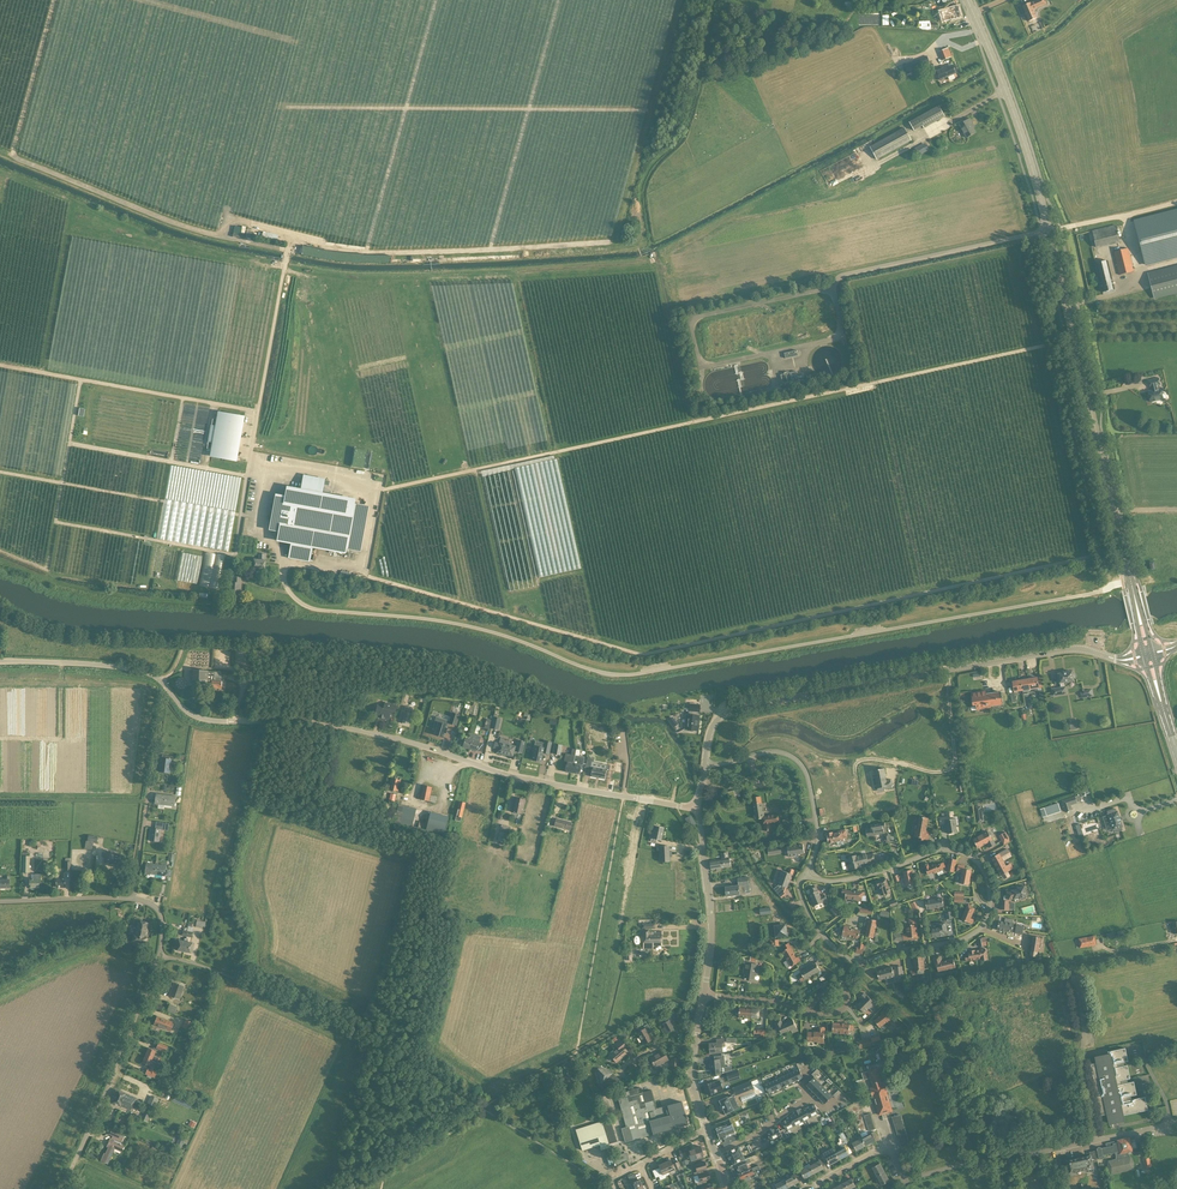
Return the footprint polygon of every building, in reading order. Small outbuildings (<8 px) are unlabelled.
[(1045,0),(1037,0),(1031,3),(1030,3),(1022,6),(1029,21),(1037,18),(1033,9),(1047,4),(1045,0)] [(939,22),(944,21),(961,16),(958,8),(937,14),(939,22)] [(948,48),(939,51),(943,60),(952,57),(948,48)] [(914,69),(918,67),(930,63),(927,56),(911,62),(914,69)] [(954,77),(953,74),(957,73),(953,65),(945,69),(944,66),(935,70),(940,80),(947,77),(949,80),(950,80),(954,79),(954,77)] [(914,132),(923,127),(924,128),(945,117),(939,106),(918,118),(909,123),(914,132)] [(976,133),(973,128),(974,127),(970,119),(959,125),(967,138),(976,133)] [(877,159),(911,141),(904,128),(870,147),(877,159)] [(916,149),(920,156),(929,151),(926,144),(916,149)] [(906,153),(901,156),(907,168),(913,165),(906,153)] [(1145,265),(1176,257),(1176,210),(1134,221),(1145,265)] [(245,237),(246,226),(235,225),(234,236),(245,237)] [(1109,227),(1113,243),(1119,241),(1115,225),(1109,227)] [(1133,271),(1128,248),(1114,251),(1119,275),(1133,271)] [(1096,263),(1103,292),(1114,289),(1107,261),(1096,263)] [(1152,288),(1154,298),(1176,292),(1176,267),(1148,274),(1152,288)] [(785,353),(786,359),(798,356),(797,350),(785,353)] [(799,381),(798,379),(804,377),(804,375),(798,376),(797,372),(781,375),(783,383),(792,381),(793,383),(799,381)] [(1148,392),(1150,402),(1163,399),(1161,389),(1159,389),(1158,385),(1160,384),(1158,378),(1148,381),(1150,387),(1151,387),(1152,391),(1148,392)] [(211,456),(236,461),(243,418),(219,413),(216,427),(212,427),(209,441),(214,442),(211,456)] [(309,561),(311,547),(344,553),(354,501),(321,495),(324,480),(304,477),(302,491),(288,488),(285,503),(275,501),(271,525),(280,527),(278,541),(292,543),(289,558),(309,561)] [(163,578),(168,549),(155,547),(150,576),(163,578)] [(219,589),(224,555),(205,552),(200,585),(219,589)] [(254,560),(253,568),(265,569),(265,561),(265,555),(259,554),(258,560),(254,560)] [(230,582),(229,595),(238,596),(239,589),(240,589),(241,578),(234,577),(233,583),(230,582)] [(195,664),(207,665),(208,652),(195,652),(195,664)] [(206,685),(206,688),(221,688),(222,681),(221,681),(222,672),(208,671),(191,670),(190,684),(206,685)] [(1052,689),(1053,696),(1067,694),(1066,687),(1065,687),(1064,683),(1074,681),(1072,672),(1058,674),(1059,683),(1060,683),(1061,688),(1052,689)] [(181,689),(187,683),(181,676),(175,682),(181,689)] [(1037,678),(1029,679),(1031,692),(1037,691),(1037,692),(1039,692),(1040,697),(1044,696),(1042,679),(1037,680),(1037,678)] [(1023,694),(1031,693),(1031,692),(1029,679),(1021,681),(1022,690),(1023,694)] [(1014,692),(1022,690),(1021,681),(1013,682),(1014,692)] [(1081,692),(1082,699),(1094,697),(1092,690),(1081,692)] [(991,707),(990,706),(1003,704),(1001,693),(986,695),(986,691),(971,693),(973,706),(976,705),(976,709),(991,707)] [(383,708),(378,706),(377,706),(377,708),(375,708),(374,713),(375,713),(375,715),(379,717),(379,718),(383,719),(384,718),(388,719),(390,713),(394,714),(396,706),(385,703),(383,708)] [(699,713),(700,705),(690,704),(689,715),(686,714),(684,729),(687,729),(687,730),(689,730),(689,731),(693,731),(693,730),(695,730),(695,725),(697,726),(698,716),(698,712),(699,713)] [(404,724),(405,723),(408,724),(411,715),(413,708),(405,706),(401,722),(402,724),(404,724)] [(452,713),(450,721),(449,724),(456,726),(459,715),(452,713)] [(448,723),(449,724),(450,721),(442,719),(436,717),(435,721),(433,726),(436,727),(434,734),(443,737),(445,733),(445,734),(447,728),(446,728),(448,723)] [(493,717),(491,727),(499,729),(501,719),(493,717)] [(462,747),(469,749),(474,734),(471,733),(469,737),(468,736),(467,739),(466,738),(464,743),(460,741),(458,746),(462,747)] [(478,735),(474,734),(469,749),(475,751),(478,743),(474,741),(474,739),(476,740),(478,735)] [(515,750),(522,752),(524,743),(518,741),(516,747),(515,747),(515,746),(499,742),(499,743),(495,742),(493,747),(497,748),(496,752),(512,757),(514,750),(515,750)] [(543,748),(535,746),(532,760),(541,762),(543,753),(549,754),(551,742),(545,741),(543,748)] [(555,744),(553,754),(560,755),(562,745),(555,744)] [(565,771),(571,773),(575,755),(575,754),(576,749),(572,748),(571,754),(566,753),(564,760),(567,760),(565,771)] [(167,759),(162,758),(161,758),(159,772),(169,773),(171,759),(175,760),(175,756),(168,755),(167,759)] [(583,766),(585,757),(575,755),(571,773),(578,774),(580,765),(583,766)] [(592,767),(590,776),(604,779),(606,770),(609,771),(610,765),(607,764),(606,769),(592,767)] [(884,789),(892,788),(891,784),(892,784),(891,779),(886,780),(884,768),(875,770),(876,775),(875,776),(877,788),(884,787),(884,789)] [(391,778),(389,789),(398,791),(400,780),(391,778)] [(419,800),(428,801),(435,803),(437,796),(430,795),(431,787),(422,785),(419,800)] [(155,803),(164,804),(166,795),(156,793),(155,803)] [(166,795),(164,804),(174,806),(176,796),(166,795)] [(757,820),(763,819),(765,819),(765,816),(764,811),(763,811),(761,797),(752,798),(755,814),(756,814),(757,820)] [(1070,805),(1076,803),(1074,797),(1062,801),(1065,812),(1071,810),(1070,805)] [(514,798),(511,813),(522,815),(525,800),(514,798)] [(460,822),(461,817),(465,803),(460,802),(455,820),(460,822)] [(394,822),(401,824),(405,806),(398,804),(397,811),(394,822)] [(1121,827),(1123,827),(1117,811),(1116,811),(1115,809),(1107,811),(1108,814),(1107,814),(1108,815),(1105,816),(1110,830),(1112,829),(1113,830),(1114,830),(1115,832),(1122,830),(1121,827)] [(430,812),(426,830),(444,834),(448,816),(430,812)] [(778,814),(765,816),(765,819),(763,819),(765,831),(772,830),(771,824),(779,822),(778,814)] [(952,814),(947,815),(947,817),(940,818),(941,823),(946,822),(946,826),(947,826),(948,834),(957,832),(956,824),(957,824),(956,818),(953,818),(952,814)] [(690,817),(686,819),(690,826),(694,823),(690,817)] [(930,832),(926,831),(928,818),(919,817),(917,830),(915,829),(914,836),(916,837),(916,839),(928,841),(930,832)] [(556,819),(554,826),(570,830),(572,823),(556,819)] [(866,829),(867,831),(866,832),(866,834),(867,835),(868,836),(884,833),(883,828),(885,828),(884,823),(871,825),(872,828),(866,829)] [(507,843),(509,834),(510,827),(501,825),(497,841),(507,843)] [(163,830),(163,827),(157,826),(157,829),(151,828),(150,841),(159,842),(161,830),(163,830)] [(655,843),(656,839),(661,840),(663,829),(654,827),(654,828),(653,828),(652,830),(653,830),(651,842),(655,843)] [(843,844),(843,841),(844,841),(843,838),(847,838),(846,829),(837,831),(837,833),(833,833),(827,834),(828,843),(837,842),(837,845),(843,844)] [(982,834),(983,834),(973,839),(978,847),(987,843),(989,847),(996,844),(993,838),(992,838),(991,836),(991,834),(990,835),(988,831),(982,834)] [(999,836),(1002,841),(1007,838),(1004,832),(999,835),(999,836)] [(86,840),(85,848),(92,849),(94,843),(97,843),(98,837),(89,835),(87,841),(86,840)] [(804,853),(803,844),(787,847),(787,848),(784,848),(784,852),(787,852),(788,857),(799,855),(798,854),(804,853)] [(668,846),(659,846),(659,862),(669,862),(668,846)] [(1011,856),(1007,849),(991,858),(1001,875),(1012,869),(1010,864),(1006,866),(1003,860),(1011,856)] [(106,852),(104,863),(113,864),(115,854),(106,852)] [(720,871),(720,869),(731,867),(730,858),(729,858),(728,852),(720,853),(721,859),(710,861),(711,870),(717,869),(717,871),(720,871)] [(875,862),(873,854),(866,855),(866,854),(856,856),(856,855),(849,857),(850,863),(849,863),(850,870),(859,868),(859,866),(875,862)] [(947,866),(948,866),(947,871),(953,873),(954,867),(955,868),(956,860),(948,859),(947,866)] [(145,873),(155,874),(156,864),(147,863),(145,873)] [(944,874),(942,870),(943,870),(942,869),(945,867),(943,863),(940,864),(935,866),(935,864),(929,867),(927,864),(923,865),(927,875),(933,872),(934,874),(936,873),(938,876),(944,874)] [(166,866),(156,864),(155,874),(165,876),(166,866)] [(965,866),(958,864),(957,872),(961,872),(960,877),(961,877),(960,883),(963,884),(965,885),(965,884),(969,885),(972,870),(965,869),(965,866)] [(781,888),(776,892),(781,897),(786,893),(784,891),(785,891),(786,887),(787,888),(790,879),(791,880),(794,870),(789,868),(788,872),(781,870),(778,879),(780,880),(779,884),(782,885),(781,888)] [(895,882),(899,881),(899,878),(904,877),(906,886),(915,884),(914,878),(913,878),(912,870),(903,871),(903,874),(898,875),(894,876),(895,882)] [(35,889),(35,888),(39,888),(39,884),(41,884),(41,874),(35,874),(35,880),(30,880),(30,888),(30,889),(31,890),(34,890),(35,889)] [(61,874),(61,878),(56,878),(56,887),(65,887),(65,874),(61,874)] [(5,879),(0,879),(0,886),(0,888),(9,888),(9,879),(9,877),(5,877),(5,879)] [(727,896),(740,895),(750,893),(748,877),(737,878),(738,886),(725,887),(727,896)] [(890,894),(886,879),(876,882),(877,887),(879,887),(882,896),(890,894)] [(1000,910),(1009,910),(1009,904),(1008,904),(1008,901),(1008,900),(1013,899),(1013,900),(1019,898),(1019,899),(1027,897),(1024,886),(1017,888),(1017,889),(1011,891),(1006,893),(1007,895),(1004,896),(1003,901),(1001,901),(1001,906),(1000,905),(1000,910)] [(814,887),(808,889),(810,893),(809,893),(812,899),(811,900),(814,906),(823,902),(822,901),(826,900),(824,895),(820,896),(818,890),(816,891),(814,887)] [(845,899),(856,900),(856,901),(862,901),(863,892),(857,892),(858,891),(846,891),(846,890),(842,890),(842,895),(845,896),(845,899)] [(925,901),(926,909),(944,906),(942,898),(925,901)] [(915,913),(921,911),(916,901),(911,903),(915,913)] [(968,905),(968,906),(967,906),(961,920),(971,924),(973,920),(970,918),(974,909),(971,908),(972,907),(968,905)] [(952,911),(945,912),(946,919),(953,918),(952,911)] [(865,926),(867,926),(865,937),(868,937),(868,938),(870,939),(870,938),(873,938),(875,928),(876,928),(877,921),(868,919),(867,919),(865,926)] [(903,940),(918,939),(917,937),(918,937),(916,919),(909,919),(910,925),(906,926),(907,934),(903,934),(903,940)] [(207,921),(198,920),(196,927),(198,929),(203,930),(204,926),(206,926),(207,921)] [(134,935),(133,941),(147,944),(148,938),(146,937),(149,923),(138,921),(135,935),(134,935)] [(998,926),(998,930),(1007,932),(1007,931),(1012,932),(1012,931),(1015,931),(1015,933),(1023,934),(1024,926),(1016,925),(1016,927),(1013,926),(1014,923),(1000,921),(999,921),(998,925),(998,926)] [(948,933),(946,923),(938,924),(939,928),(931,929),(932,932),(931,932),(931,936),(932,936),(932,937),(944,935),(944,934),(948,933)] [(775,925),(776,937),(789,936),(789,924),(775,925)] [(841,928),(839,935),(847,937),(847,936),(858,939),(860,930),(849,928),(849,925),(845,924),(844,929),(841,928)] [(652,949),(652,946),(661,945),(661,932),(648,932),(648,930),(643,930),(643,950),(652,949)] [(1041,938),(1033,936),(1030,950),(1031,951),(1030,955),(1036,956),(1037,952),(1039,952),(1040,943),(1042,943),(1043,939),(1041,939),(1041,938)] [(1078,939),(1080,948),(1096,945),(1094,936),(1078,939)] [(988,941),(987,937),(977,939),(979,946),(987,945),(986,941),(988,941)] [(175,950),(184,951),(186,938),(184,938),(184,941),(177,940),(175,950)] [(186,938),(184,951),(192,953),(194,943),(187,942),(188,939),(186,938)] [(782,952),(785,957),(791,967),(798,962),(801,961),(798,957),(796,959),(793,954),(794,954),(788,944),(784,947),(786,950),(782,952)] [(981,959),(981,961),(987,960),(985,949),(983,949),(982,948),(979,948),(979,950),(975,951),(974,950),(969,951),(969,952),(967,952),(968,955),(964,956),(965,961),(969,960),(969,961),(981,959)] [(946,960),(946,961),(942,962),(940,957),(940,955),(932,957),(933,959),(935,968),(937,967),(938,972),(943,970),(943,971),(955,968),(954,964),(955,964),(954,962),(953,959),(946,960)] [(924,970),(924,964),(923,964),(923,956),(918,956),(917,956),(917,957),(912,957),(913,965),(914,965),(914,971),(910,971),(911,979),(917,978),(916,976),(924,975),(923,970),(924,970)] [(814,975),(817,973),(819,977),(822,975),(818,968),(820,967),(817,962),(815,963),(809,967),(800,972),(802,975),(798,977),(801,982),(805,980),(814,974),(814,975)] [(744,979),(754,981),(755,975),(756,976),(757,969),(758,969),(759,965),(745,963),(743,973),(745,974),(744,979)] [(886,969),(877,971),(878,975),(877,975),(878,977),(879,980),(885,978),(885,979),(894,976),(895,976),(896,981),(903,980),(902,972),(895,973),(895,970),(893,970),(892,967),(886,968),(886,969)] [(174,983),(169,996),(179,999),(184,986),(174,983)] [(631,990),(631,1006),(631,1005),(640,1005),(640,1006),(641,1006),(641,990),(640,990),(640,991),(631,991),(631,990)] [(863,1000),(857,1006),(865,1012),(869,1008),(873,1012),(879,1006),(864,993),(861,997),(863,1000)] [(168,1011),(175,1014),(178,1007),(170,1004),(168,1011)] [(751,1018),(758,1019),(759,1009),(752,1009),(739,1008),(739,1017),(751,1018)] [(882,1015),(874,1020),(880,1027),(883,1031),(886,1028),(884,1024),(887,1022),(892,1018),(890,1015),(889,1013),(889,1014),(885,1009),(880,1013),(882,1015)] [(661,1029),(664,1034),(673,1029),(672,1027),(675,1025),(670,1015),(664,1019),(666,1022),(662,1024),(665,1027),(661,1029)] [(154,1025),(170,1031),(174,1023),(157,1017),(154,1025)] [(785,1033),(796,1028),(792,1020),(787,1022),(787,1023),(783,1025),(781,1020),(773,1023),(778,1033),(780,1032),(781,1034),(785,1032),(785,1033)] [(844,1024),(832,1023),(832,1032),(838,1033),(838,1034),(849,1034),(849,1031),(853,1031),(853,1026),(849,1026),(849,1025),(844,1025),(844,1024)] [(643,1026),(645,1028),(636,1033),(643,1045),(652,1040),(647,1032),(651,1030),(647,1024),(643,1026)] [(824,1044),(824,1036),(825,1036),(825,1027),(823,1027),(818,1027),(818,1032),(814,1032),(807,1032),(807,1042),(817,1042),(817,1043),(824,1044)] [(880,1036),(871,1038),(873,1045),(881,1043),(880,1036)] [(710,1053),(722,1052),(726,1052),(726,1046),(724,1046),(724,1038),(716,1039),(716,1043),(709,1044),(710,1053)] [(860,1041),(862,1048),(872,1046),(870,1039),(860,1041)] [(617,1048),(609,1055),(608,1056),(607,1057),(610,1060),(611,1060),(613,1059),(616,1063),(626,1054),(623,1050),(626,1047),(621,1040),(615,1045),(617,1048)] [(168,1047),(159,1043),(157,1048),(166,1052),(168,1047)] [(149,1048),(146,1056),(152,1058),(159,1061),(161,1059),(154,1056),(156,1051),(149,1048)] [(1108,1052),(1096,1055),(1096,1057),(1097,1062),(1090,1064),(1101,1115),(1108,1114),(1110,1124),(1110,1123),(1123,1120),(1122,1116),(1147,1110),(1145,1097),(1132,1100),(1131,1096),(1136,1095),(1133,1082),(1121,1085),(1120,1081),(1130,1079),(1127,1065),(1117,1068),(1116,1064),(1127,1062),(1125,1048),(1108,1051),(1108,1052)] [(651,1067),(653,1066),(654,1067),(668,1060),(662,1050),(649,1058),(650,1060),(647,1061),(647,1063),(649,1067),(651,1067)] [(711,1075),(721,1074),(721,1067),(725,1066),(724,1055),(715,1056),(715,1060),(710,1060),(711,1075)] [(152,1058),(146,1056),(143,1063),(149,1066),(151,1061),(158,1064),(159,1061),(152,1058)] [(671,1057),(670,1066),(678,1067),(679,1058),(671,1057)] [(799,1069),(792,1072),(796,1081),(803,1078),(800,1070),(803,1069),(800,1062),(797,1064),(799,1069),(798,1069),(799,1069)] [(619,1082),(616,1079),(615,1080),(611,1075),(609,1070),(602,1067),(596,1073),(598,1080),(604,1082),(608,1087),(610,1086),(611,1087),(614,1086),(619,1082)] [(148,1068),(145,1074),(154,1078),(157,1072),(148,1068)] [(872,1070),(862,1073),(864,1080),(870,1078),(873,1087),(870,1088),(873,1096),(879,1115),(892,1110),(886,1092),(887,1092),(884,1084),(882,1085),(877,1068),(871,1070),(872,1070)] [(737,1069),(726,1073),(728,1079),(739,1075),(737,1069)] [(814,1077),(806,1085),(807,1085),(811,1089),(819,1082),(821,1080),(816,1076),(820,1072),(817,1069),(812,1074),(814,1077)] [(789,1084),(795,1081),(796,1081),(792,1072),(785,1075),(789,1084)] [(782,1087),(790,1084),(789,1084),(785,1075),(778,1078),(782,1087)] [(772,1082),(775,1090),(779,1088),(782,1087),(778,1078),(772,1082)] [(723,1090),(720,1080),(711,1083),(705,1085),(709,1095),(715,1093),(714,1093),(723,1090)] [(751,1081),(740,1086),(743,1093),(754,1088),(751,1081)] [(764,1085),(768,1094),(769,1093),(775,1090),(772,1082),(765,1085),(765,1084),(764,1085)] [(819,1082),(811,1089),(813,1092),(816,1094),(823,1086),(819,1082)] [(823,1086),(816,1094),(820,1099),(828,1091),(823,1086)] [(652,1134),(652,1135),(653,1134),(652,1132),(655,1131),(655,1132),(662,1131),(662,1132),(663,1132),(661,1127),(663,1127),(663,1126),(672,1124),(673,1129),(674,1129),(674,1128),(689,1124),(690,1124),(687,1115),(683,1102),(684,1102),(684,1101),(656,1109),(651,1091),(651,1090),(642,1092),(641,1088),(633,1091),(633,1092),(631,1093),(631,1092),(625,1093),(626,1097),(618,1099),(618,1100),(619,1100),(626,1127),(621,1128),(625,1142),(652,1134)] [(118,1090),(115,1096),(133,1104),(135,1098),(125,1094),(125,1093),(118,1090)] [(828,1091),(820,1099),(825,1103),(824,1103),(825,1104),(833,1096),(833,1095),(832,1095),(828,1091)] [(733,1095),(728,1098),(727,1097),(720,1101),(722,1105),(719,1106),(722,1111),(724,1110),(726,1114),(734,1110),(733,1109),(738,1107),(733,1095)] [(130,1110),(133,1104),(115,1096),(113,1103),(120,1105),(120,1106),(130,1110)] [(813,1122),(814,1124),(818,1121),(815,1115),(819,1113),(814,1105),(810,1107),(807,1109),(806,1109),(813,1122)] [(799,1109),(797,1110),(803,1121),(807,1119),(809,1124),(813,1122),(806,1109),(807,1109),(806,1107),(805,1107),(805,1108),(800,1110),(799,1109)] [(789,1116),(790,1118),(797,1130),(801,1128),(799,1124),(803,1121),(797,1110),(794,1111),(795,1113),(790,1116),(789,1116)] [(151,1114),(145,1111),(143,1118),(148,1120),(151,1114)] [(735,1122),(741,1120),(739,1114),(730,1119),(732,1123),(722,1127),(722,1126),(716,1128),(718,1133),(718,1134),(733,1128),(734,1128),(737,1127),(735,1122)] [(798,1132),(797,1130),(790,1118),(783,1122),(783,1121),(782,1122),(787,1130),(791,1128),(794,1134),(798,1132)] [(601,1150),(610,1147),(608,1144),(603,1124),(602,1121),(575,1129),(582,1150),(599,1145),(601,1150)] [(611,1122),(603,1124),(608,1144),(617,1141),(611,1122)] [(723,1143),(724,1146),(738,1140),(734,1128),(733,1128),(718,1134),(720,1140),(725,1138),(726,1141),(723,1143)] [(767,1133),(771,1140),(781,1134),(784,1139),(788,1137),(787,1136),(786,1133),(783,1129),(780,1131),(778,1128),(774,1130),(774,1129),(769,1131),(770,1132),(767,1133)] [(113,1135),(111,1139),(107,1147),(108,1147),(106,1154),(104,1153),(101,1161),(108,1163),(114,1148),(122,1151),(124,1146),(121,1145),(125,1136),(112,1130),(110,1134),(113,1135)] [(874,1131),(862,1138),(866,1145),(875,1140),(873,1137),(876,1135),(874,1131)] [(841,1149),(835,1152),(839,1160),(849,1154),(852,1153),(847,1143),(849,1142),(843,1132),(839,1135),(844,1143),(839,1145),(841,1149)] [(866,1145),(862,1138),(856,1141),(855,1139),(851,1142),(849,1143),(852,1149),(854,1147),(856,1151),(866,1145)] [(1118,1141),(1118,1142),(1121,1154),(1128,1152),(1132,1151),(1131,1149),(1137,1148),(1135,1140),(1130,1141),(1129,1138),(1118,1141)] [(1097,1150),(1099,1160),(1102,1159),(1105,1157),(1105,1155),(1115,1153),(1116,1156),(1116,1160),(1108,1161),(1108,1168),(1111,1174),(1115,1172),(1129,1169),(1133,1169),(1134,1163),(1130,1157),(1128,1152),(1121,1154),(1118,1142),(1113,1144),(1113,1146),(1101,1148),(1099,1147),(1097,1149),(1097,1150)] [(683,1150),(679,1151),(681,1157),(689,1154),(691,1161),(703,1157),(700,1146),(689,1149),(688,1147),(683,1149),(683,1150)] [(728,1155),(730,1159),(731,1158),(742,1153),(739,1147),(728,1152),(729,1154),(728,1155)] [(1070,1172),(1088,1169),(1089,1172),(1094,1171),(1092,1163),(1098,1162),(1095,1150),(1089,1152),(1090,1156),(1067,1161),(1070,1172)] [(744,1184),(760,1177),(761,1176),(762,1174),(762,1172),(759,1165),(752,1168),(751,1166),(750,1166),(749,1163),(752,1162),(753,1163),(764,1159),(761,1152),(741,1161),(740,1161),(734,1164),(732,1165),(732,1166),(732,1165),(733,1167),(732,1168),(734,1172),(735,1172),(737,1176),(738,1176),(739,1178),(738,1179),(740,1183),(743,1182),(744,1184)] [(839,1160),(835,1152),(826,1157),(824,1155),(822,1157),(826,1164),(829,1163),(830,1165),(839,1160)] [(732,1159),(734,1164),(740,1161),(745,1159),(742,1153),(731,1158),(732,1159)] [(1151,1166),(1149,1156),(1143,1157),(1145,1168),(1151,1166)] [(809,1164),(810,1166),(814,1174),(824,1168),(823,1166),(826,1164),(822,1157),(818,1159),(820,1161),(816,1163),(815,1161),(809,1164)] [(670,1160),(664,1162),(669,1172),(674,1170),(675,1171),(678,1169),(675,1163),(672,1164),(670,1160)] [(694,1164),(697,1172),(701,1170),(707,1169),(705,1161),(694,1164)] [(665,1174),(669,1172),(664,1162),(658,1165),(659,1168),(653,1171),(656,1177),(659,1176),(660,1180),(665,1178),(666,1175),(665,1174)] [(889,1181),(885,1172),(880,1163),(872,1168),(882,1185),(889,1181)] [(798,1166),(795,1167),(796,1171),(800,1178),(803,1177),(805,1179),(814,1174),(810,1166),(809,1164),(799,1169),(798,1166)] [(697,1182),(697,1183),(704,1181),(710,1179),(708,1172),(702,1174),(701,1170),(697,1172),(694,1173),(695,1176),(694,1176),(695,1183),(697,1182)] [(794,1174),(785,1180),(789,1187),(798,1182),(797,1180),(800,1178),(796,1171),(793,1172),(794,1174)] [(632,1188),(634,1188),(642,1185),(639,1179),(635,1181),(632,1175),(628,1177),(629,1180),(627,1181),(628,1184),(630,1184),(632,1188)] [(762,1179),(758,1181),(762,1188),(764,1188),(767,1188),(762,1179)] [(846,1181),(850,1188),(855,1186),(851,1179),(846,1181)] [(785,1180),(775,1185),(774,1183),(771,1184),(773,1188),(785,1188),(789,1187),(785,1180)]
